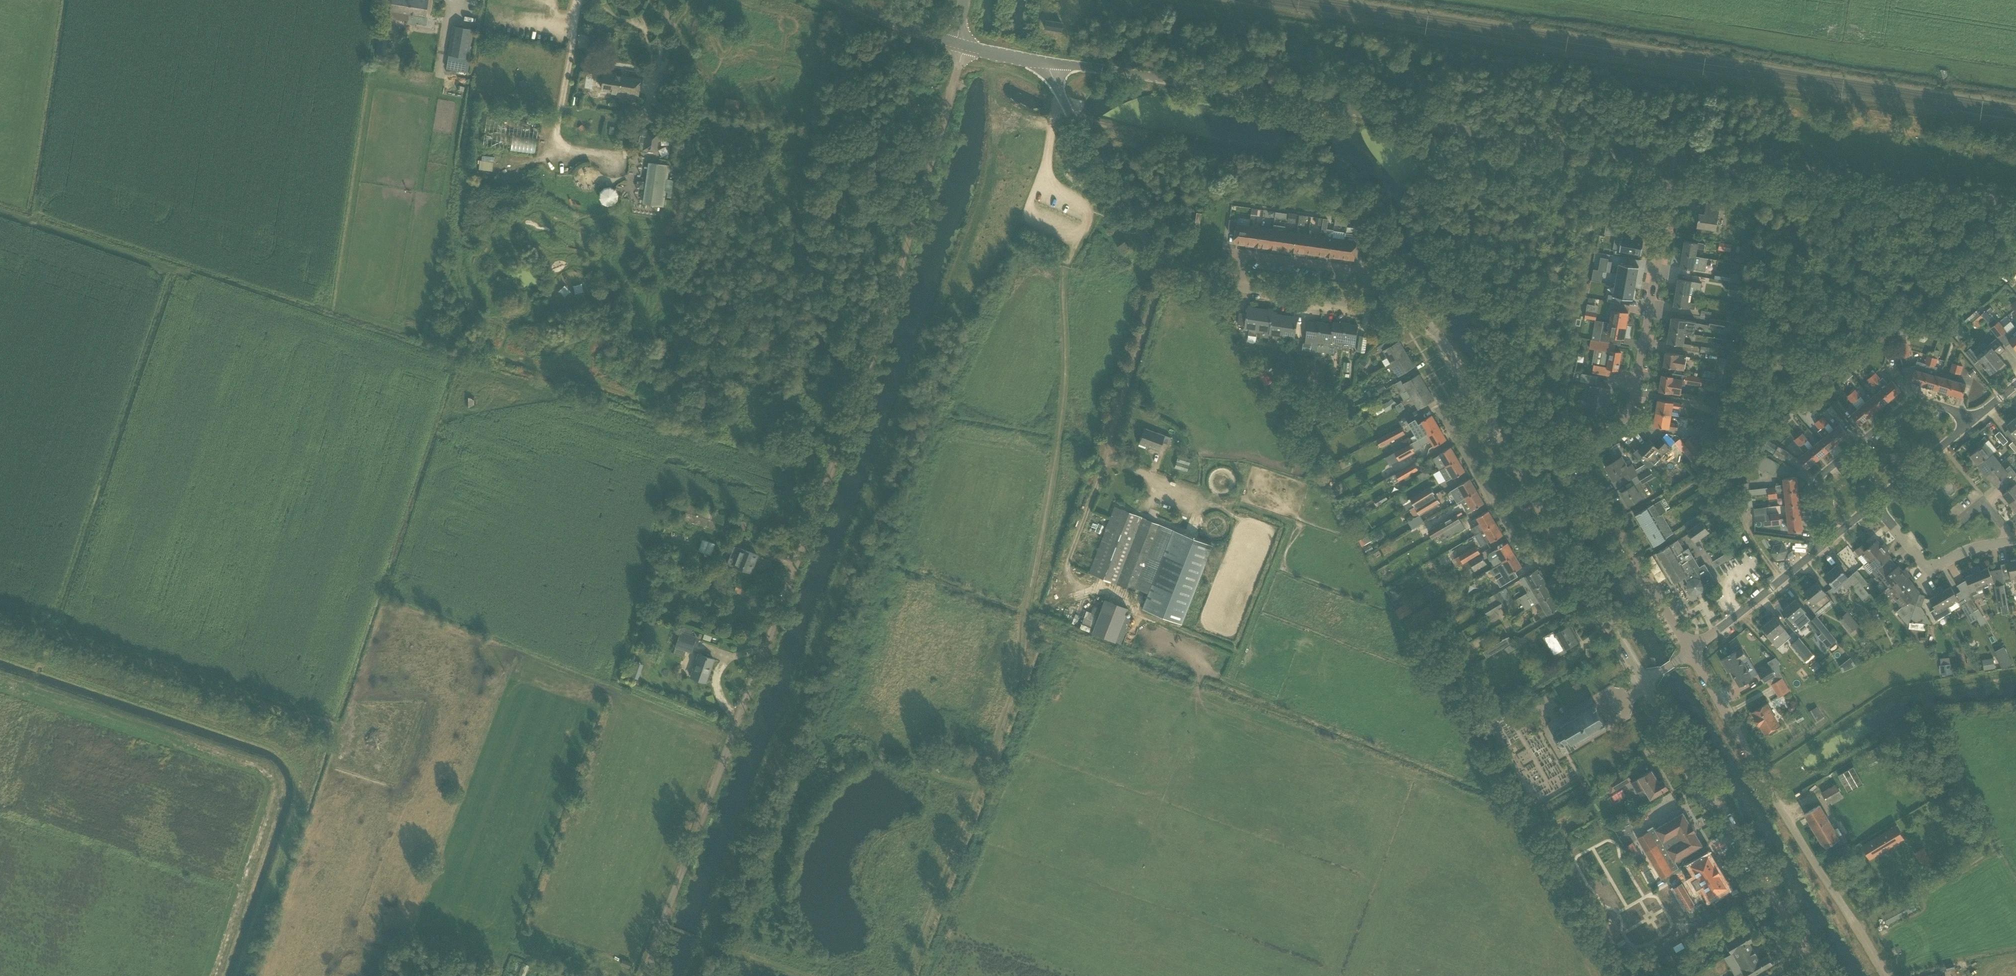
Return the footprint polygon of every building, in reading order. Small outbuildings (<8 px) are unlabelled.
[(391,11),(402,13),(401,20),(407,21),(407,19),(408,19),(411,0),(392,0),(392,4),(391,11)] [(407,24),(415,25),(416,15),(425,16),(426,9),(428,0),(411,0),(408,19),(407,19),(407,21),(407,24)] [(1062,23),(1050,21),(1046,21),(1045,21),(1044,28),(1045,28),(1055,29),(1061,30),(1062,23)] [(473,29),(454,26),(448,55),(468,58),(473,29)] [(448,55),(446,69),(466,72),(468,58),(448,55)] [(1942,69),(1940,70),(1943,79),(1945,78),(1948,75),(1946,70),(1942,69)] [(618,95),(637,98),(640,79),(604,74),(602,89),(618,92),(618,95)] [(710,82),(703,90),(709,96),(716,88),(710,82)] [(902,100),(915,99),(915,86),(902,86),(902,100)] [(483,146),(534,153),(538,124),(487,117),(483,146)] [(656,151),(660,132),(647,130),(646,131),(643,130),(642,136),(640,135),(639,142),(643,143),(642,150),(647,151),(647,150),(656,151)] [(659,207),(663,208),(669,167),(648,164),(648,166),(643,205),(659,207)] [(648,166),(639,165),(638,179),(633,213),(657,217),(659,207),(643,205),(648,166)] [(600,202),(602,205),(604,206),(607,207),(611,207),(614,206),(616,203),(618,200),(618,197),(618,194),(616,191),(613,189),(610,188),(607,188),(604,189),(601,191),(600,193),(599,196),(599,199),(600,202)] [(1705,214),(1718,216),(1719,205),(1708,204),(1708,203),(1707,203),(1705,214)] [(1289,213),(1288,222),(1296,223),(1297,214),(1289,213)] [(1718,216),(1705,214),(1700,214),(1698,226),(1716,229),(1718,216)] [(1230,219),(1229,229),(1236,230),(1235,243),(1247,244),(1249,226),(1250,220),(1238,218),(1238,220),(1230,219)] [(1261,228),(1249,226),(1247,244),(1258,246),(1261,228)] [(666,229),(665,235),(672,236),(673,228),(666,227),(666,229)] [(1605,233),(1615,235),(1616,229),(1606,227),(1605,233)] [(1270,248),(1273,229),(1261,228),(1258,246),(1270,248)] [(1282,249),(1285,231),(1273,229),(1270,248),(1282,249)] [(1285,231),(1282,249),(1294,251),(1297,233),(1285,231)] [(1297,233),(1294,251),(1306,253),(1309,234),(1297,233)] [(1309,234),(1306,253),(1318,254),(1320,236),(1309,234)] [(1344,239),(1342,258),(1354,260),(1356,249),(1364,250),(1366,236),(1357,235),(1356,241),(1344,239)] [(1320,236),(1318,254),(1330,256),(1332,238),(1320,236)] [(1622,236),(1620,249),(1641,253),(1644,240),(1622,236)] [(1332,238),(1330,256),(1342,258),(1344,239),(1332,238)] [(1705,244),(1685,240),(1683,254),(1696,256),(1697,248),(1705,249),(1705,244)] [(1117,246),(1121,252),(1129,247),(1125,241),(1117,246)] [(1732,245),(1720,243),(1719,250),(1731,252),(1731,251),(1735,251),(1736,246),(1731,246),(1732,245)] [(669,250),(661,249),(659,257),(667,258),(669,250)] [(1696,256),(1683,254),(1680,267),(1701,271),(1702,265),(1695,264),(1696,256)] [(1601,257),(1598,270),(1598,271),(1603,272),(1606,272),(1609,258),(1601,257)] [(1617,274),(1637,277),(1639,266),(1627,264),(1628,260),(1616,258),(1615,264),(1619,265),(1617,274)] [(1601,282),(1603,272),(1598,271),(1598,270),(1593,269),(1591,280),(1601,282)] [(1716,271),(1714,279),(1730,281),(1731,275),(1731,273),(1716,271)] [(1617,274),(1615,285),(1635,288),(1637,277),(1617,274)] [(1678,279),(1676,292),(1689,294),(1700,296),(1702,283),(1699,282),(1678,279)] [(1740,282),(1738,296),(1745,297),(1747,284),(1740,282)] [(582,284),(573,286),(575,295),(584,293),(582,284)] [(1633,299),(1635,288),(1615,285),(1614,294),(1610,293),(1608,301),(1620,303),(1621,297),(1633,299)] [(565,286),(558,292),(564,298),(571,293),(565,286)] [(1689,294),(1676,292),(1674,305),(1694,309),(1695,304),(1688,302),(1689,294)] [(1257,332),(1261,309),(1253,308),(1253,306),(1252,307),(1249,307),(1249,305),(1248,305),(1247,314),(1240,313),(1238,325),(1245,325),(1245,327),(1250,328),(1249,335),(1250,337),(1254,338),(1257,336),(1257,332)] [(1981,315),(1991,327),(1999,337),(2003,333),(2011,342),(2015,349),(2015,326),(2015,327),(2007,333),(2003,328),(2004,327),(1999,321),(1997,322),(1990,313),(1993,310),(1991,307),(1981,315)] [(1269,310),(1261,309),(1257,332),(1262,333),(1263,330),(1271,331),(1273,314),(1274,309),(1273,309),(1273,310),(1269,310),(1270,309),(1269,308),(1269,310)] [(1595,312),(1586,310),(1585,318),(1594,319),(1595,312)] [(1610,322),(1626,325),(1628,313),(1613,310),(1610,322)] [(1968,317),(1978,328),(1982,324),(1980,321),(1983,318),(1977,310),(1968,317)] [(1277,314),(1273,314),(1271,331),(1270,334),(1278,335),(1277,338),(1282,338),(1285,315),(1277,314),(1278,313),(1277,313),(1277,314)] [(1293,316),(1285,315),(1282,338),(1288,339),(1288,337),(1295,338),(1298,316),(1298,317),(1294,317),(1294,315),(1293,316)] [(1672,317),(1670,330),(1685,333),(1693,334),(1694,326),(1695,321),(1672,317)] [(1726,321),(1710,318),(1709,327),(1725,329),(1726,321)] [(1601,333),(1600,341),(1610,343),(1611,336),(1622,338),(1624,338),(1626,325),(1610,322),(1603,321),(1601,333)] [(1308,322),(1305,343),(1311,343),(1311,341),(1318,342),(1321,322),(1321,323),(1308,322)] [(1317,351),(1329,353),(1331,343),(1333,325),(1321,324),(1321,323),(1321,322),(1318,342),(1318,345),(1317,351)] [(1333,325),(1331,343),(1329,353),(1335,353),(1336,348),(1337,341),(1343,342),(1346,323),(1346,324),(1334,322),(1333,325)] [(1346,323),(1343,342),(1343,349),(1349,350),(1349,345),(1355,346),(1358,326),(1346,324),(1346,323)] [(1684,340),(1685,333),(1670,330),(1668,342),(1691,346),(1692,342),(1684,340)] [(1905,334),(1898,335),(1898,336),(1900,344),(1899,344),(1902,357),(1909,356),(1910,356),(1908,342),(1907,342),(1905,334)] [(1393,341),(1389,335),(1375,344),(1379,350),(1393,341)] [(1361,336),(1358,352),(1365,353),(1367,337),(1361,336)] [(1714,345),(1721,346),(1722,339),(1715,338),(1714,345)] [(1970,348),(1965,352),(1975,363),(1979,360),(1984,367),(1985,368),(1987,366),(1992,373),(1997,368),(2000,371),(2007,365),(1999,355),(2005,350),(1996,338),(1986,346),(1983,343),(1973,351),(1970,348)] [(1591,340),(1590,348),(1603,350),(1600,365),(1594,364),(1593,372),(1610,376),(1611,368),(1618,370),(1621,352),(1614,351),(1616,344),(1591,340)] [(1388,357),(1382,360),(1386,366),(1391,363),(1407,354),(1399,341),(1384,350),(1388,357)] [(1303,350),(1311,351),(1312,344),(1311,343),(1305,343),(1304,342),(1303,350)] [(1664,366),(1676,368),(1684,369),(1685,363),(1687,355),(1666,352),(1664,366)] [(1407,354),(1391,363),(1399,376),(1415,366),(1407,354)] [(1912,382),(1924,386),(1933,357),(1927,355),(1925,363),(1917,361),(1911,382),(1912,382)] [(1735,360),(1720,357),(1716,380),(1731,383),(1735,360)] [(1936,389),(1940,376),(1936,375),(1938,367),(1936,366),(1938,359),(1933,357),(1924,386),(1936,389)] [(1362,359),(1357,365),(1362,369),(1367,363),(1362,359)] [(1877,383),(1882,389),(1881,389),(1890,399),(1900,391),(1901,390),(1892,380),(1887,384),(1883,377),(1881,379),(1876,372),(1871,376),(1877,383)] [(1582,373),(1581,381),(1596,384),(1598,376),(1582,373)] [(1662,375),(1660,391),(1681,394),(1682,385),(1683,382),(1685,383),(1701,386),(1701,385),(1703,378),(1673,373),(1672,377),(1662,375)] [(1839,377),(1844,383),(1848,379),(1843,373),(1839,377)] [(1268,374),(1262,379),(1267,386),(1273,381),(1268,374)] [(1403,384),(1401,380),(1394,384),(1404,400),(1411,396),(1427,387),(1419,374),(1403,384)] [(1877,383),(1871,376),(1867,379),(1872,386),(1877,383)] [(1936,389),(1949,393),(1952,380),(1940,376),(1936,389)] [(1962,397),(1967,384),(1952,380),(1949,393),(1961,396),(1962,397)] [(1377,387),(1380,392),(1386,388),(1383,383),(1376,387),(1377,387)] [(1338,395),(1338,392),(1339,385),(1331,384),(1330,391),(1330,394),(1338,395)] [(1591,385),(1586,409),(1605,413),(1607,404),(1609,404),(1610,398),(1609,398),(1611,389),(1591,385)] [(1847,389),(1851,392),(1857,399),(1861,396),(1856,389),(1855,389),(1851,385),(1847,389)] [(1427,387),(1411,396),(1418,409),(1434,399),(1427,387)] [(1890,399),(1881,389),(1872,397),(1880,407),(1890,399)] [(1847,396),(1852,403),(1857,399),(1851,392),(1847,396)] [(1834,401),(1842,411),(1848,406),(1840,396),(1834,401)] [(1862,405),(1871,415),(1880,407),(1872,397),(1862,405)] [(1388,402),(1382,405),(1386,412),(1393,408),(1393,407),(1397,403),(1392,398),(1388,402)] [(1658,399),(1656,412),(1671,415),(1680,416),(1681,409),(1682,403),(1658,399)] [(1736,408),(1729,407),(1718,405),(1715,422),(1726,424),(1737,426),(1738,420),(1734,419),(1736,408)] [(1827,409),(1833,416),(1837,413),(1831,405),(1827,409)] [(1871,415),(1862,405),(1857,409),(1851,414),(1860,425),(1860,424),(1871,415)] [(1409,423),(1416,418),(1419,416),(1416,410),(1402,419),(1403,419),(1399,421),(1402,426),(1406,424),(1409,423)] [(1670,423),(1670,421),(1671,415),(1656,412),(1654,425),(1677,429),(1678,424),(1670,423)] [(1840,424),(1833,429),(1823,416),(1822,416),(1819,413),(1816,416),(1818,419),(1817,420),(1837,443),(1848,435),(1848,434),(1840,424)] [(1409,423),(1418,439),(1439,427),(1432,415),(1427,418),(1425,419),(1419,423),(1416,418),(1409,423)] [(2006,425),(2015,436),(2011,439),(2013,441),(2015,445),(2015,417),(2006,425)] [(1837,443),(1817,420),(1814,423),(1820,429),(1818,431),(1824,437),(1818,441),(1827,452),(1837,443)] [(1405,433),(1402,426),(1376,440),(1380,446),(1405,433)] [(1421,445),(1427,441),(1431,439),(1431,440),(1435,446),(1440,443),(1441,442),(1446,439),(1439,427),(1418,439),(1410,444),(1403,447),(1395,452),(1399,461),(1415,452),(1423,447),(1421,445)] [(1144,429),(1139,443),(1158,451),(1162,441),(1163,436),(1144,429)] [(1995,435),(2003,444),(2008,440),(2000,431),(1995,435)] [(1803,433),(1799,436),(1804,443),(1808,439),(1803,433)] [(1704,449),(1693,435),(1685,442),(1696,455),(1704,449)] [(1804,443),(1799,436),(1794,440),(1801,449),(1795,454),(1798,458),(1807,468),(1817,460),(1808,450),(1809,449),(1804,443)] [(1649,439),(1639,450),(1654,465),(1671,448),(1670,447),(1660,437),(1654,444),(1649,439)] [(1827,452),(1818,441),(1809,449),(1808,450),(1817,460),(1827,452)] [(1978,465),(1992,454),(1984,443),(1970,455),(1978,465)] [(1774,454),(1773,455),(1785,461),(1789,452),(1778,446),(1774,454)] [(1444,450),(1444,451),(1439,453),(1440,454),(1433,458),(1440,470),(1458,458),(1451,447),(1446,450),(1446,449),(1444,450)] [(1683,451),(1691,462),(1696,458),(1687,447),(1683,451)] [(1764,472),(1771,459),(1759,452),(1752,464),(1764,472)] [(1388,455),(1390,463),(1397,461),(1395,453),(1388,455)] [(1978,465),(1987,475),(2000,463),(1992,454),(1978,465)] [(1605,466),(1614,480),(1621,476),(1625,482),(1638,474),(1632,464),(1628,466),(1622,456),(1605,466)] [(1453,478),(1459,475),(1460,474),(1465,471),(1458,458),(1440,470),(1446,481),(1453,477),(1453,478)] [(1691,465),(1696,473),(1704,468),(1699,460),(1691,465)] [(1185,469),(1187,463),(1178,461),(1176,467),(1185,469)] [(1414,463),(1396,474),(1400,480),(1418,469),(1414,463)] [(2000,463),(1987,475),(1995,485),(2004,477),(2008,482),(2015,475),(2015,473),(2010,466),(2005,469),(2000,463)] [(1643,483),(1654,476),(1650,468),(1638,475),(1643,483)] [(1698,480),(1702,487),(1707,483),(1703,476),(1698,480)] [(1777,492),(1785,491),(1785,492),(1798,490),(1797,478),(1797,477),(1783,478),(1784,484),(1776,485),(1776,487),(1767,488),(1758,488),(1759,494),(1763,494),(1768,493),(1777,492)] [(1330,488),(1334,481),(1329,478),(1325,486),(1330,488)] [(1454,489),(1450,491),(1457,502),(1458,502),(1462,499),(1477,490),(1470,478),(1465,481),(1463,482),(1458,485),(1458,486),(1454,489)] [(1634,485),(1621,492),(1628,505),(1641,497),(1642,499),(1648,496),(1639,482),(1634,485)] [(2010,503),(2015,498),(2015,482),(2015,483),(2002,494),(2010,503)] [(1713,484),(1707,488),(1708,492),(1713,493),(1717,490),(1713,484)] [(1404,505),(1401,507),(1404,512),(1410,509),(1415,506),(1436,493),(1431,485),(1410,498),(1407,500),(1408,501),(1403,504),(1404,505)] [(1333,497),(1340,493),(1336,486),(1329,490),(1333,497)] [(1749,486),(1740,487),(1741,495),(1748,494),(1749,494),(1749,489),(1749,486)] [(1462,499),(1458,502),(1459,504),(1462,502),(1468,512),(1472,509),(1478,507),(1479,506),(1484,503),(1477,490),(1462,499)] [(1800,503),(1798,490),(1785,492),(1786,505),(1800,503)] [(1415,506),(1410,509),(1415,518),(1420,515),(1441,502),(1436,493),(1415,506)] [(1740,495),(1740,496),(1742,506),(1742,508),(1750,507),(1748,494),(1741,495),(1740,495)] [(1383,503),(1380,497),(1374,500),(1378,506),(1383,503)] [(1641,526),(1662,514),(1666,511),(1665,509),(1667,509),(1661,500),(1635,515),(1641,526)] [(1788,518),(1801,516),(1800,503),(1786,505),(1788,518)] [(683,519),(720,531),(725,516),(688,504),(683,519)] [(1142,607),(1182,623),(1212,545),(1114,507),(1089,573),(1134,591),(1135,588),(1147,593),(1142,607)] [(1480,523),(1472,528),(1475,534),(1496,522),(1489,510),(1484,513),(1482,514),(1477,517),(1480,523)] [(1440,524),(1428,531),(1432,538),(1438,535),(1444,532),(1461,521),(1457,514),(1440,524)] [(1641,526),(1653,545),(1674,533),(1662,514),(1641,526)] [(1684,523),(1688,530),(1702,521),(1698,515),(1684,523)] [(1789,531),(1803,530),(1803,529),(1802,529),(1801,516),(1788,518),(1789,531)] [(1461,521),(1444,532),(1438,535),(1442,542),(1465,528),(1461,521)] [(1709,531),(1703,523),(1702,521),(1688,530),(1695,541),(1709,531)] [(1475,534),(1475,535),(1482,546),(1491,541),(1491,542),(1496,538),(1497,539),(1498,538),(1498,537),(1503,534),(1496,522),(1475,534)] [(1771,545),(1766,537),(1761,541),(1767,548),(1771,545)] [(701,538),(697,550),(711,554),(714,542),(701,538)] [(1688,548),(1684,550),(1677,540),(1657,552),(1675,582),(1684,576),(1688,583),(1687,587),(1690,593),(1697,594),(1702,591),(1704,585),(1714,579),(1705,563),(1699,567),(1688,548)] [(1862,553),(1868,560),(1886,546),(1883,544),(1884,545),(1881,546),(1877,540),(1870,546),(1866,541),(1856,550),(1859,555),(1862,553)] [(1499,555),(1491,560),(1495,566),(1500,563),(1515,554),(1508,542),(1503,545),(1502,545),(1501,546),(1496,549),(1499,555)] [(1787,550),(1782,544),(1774,546),(1772,553),(1777,559),(1784,557),(1787,550)] [(1388,545),(1382,548),(1384,553),(1391,549),(1388,545)] [(734,565),(750,571),(757,555),(735,546),(728,563),(734,565)] [(1459,556),(1463,563),(1480,552),(1476,546),(1459,556)] [(1873,571),(1877,575),(1893,561),(1890,557),(1886,551),(1888,549),(1888,550),(1888,549),(1886,546),(1868,560),(1869,562),(1865,566),(1871,572),(1873,571)] [(1712,558),(1715,565),(1734,557),(1731,551),(1712,558)] [(1463,563),(1461,564),(1465,571),(1473,567),(1477,564),(1480,568),(1487,564),(1480,552),(1463,563)] [(1495,566),(1490,569),(1494,575),(1500,572),(1502,575),(1496,579),(1501,587),(1519,576),(1515,570),(1522,566),(1515,554),(1500,563),(1495,566)] [(2008,560),(2008,563),(2001,564),(2004,583),(2012,581),(2011,579),(2015,578),(2015,558),(2008,560)] [(1877,575),(1881,580),(1888,588),(1890,586),(1890,587),(1907,572),(1905,569),(1902,572),(1898,566),(1895,569),(1891,564),(1894,562),(1893,561),(1877,575)] [(1846,588),(1851,585),(1853,583),(1848,578),(1848,577),(1837,565),(1825,575),(1831,581),(1827,584),(1834,593),(1843,585),(1846,588)] [(1979,565),(1974,567),(1982,587),(1983,587),(1994,582),(1988,567),(1981,570),(1979,565)] [(1986,595),(1983,587),(1982,587),(1974,567),(1971,568),(1973,573),(1965,576),(1974,599),(1986,595)] [(1539,570),(1538,568),(1525,575),(1525,576),(1520,579),(1528,592),(1532,589),(1531,589),(1545,581),(1543,577),(1544,576),(1540,569),(1539,570)] [(1911,616),(1912,616),(1916,605),(1907,602),(1912,598),(1904,588),(1911,583),(1911,584),(1912,583),(1911,583),(1912,583),(1907,577),(1910,575),(1907,572),(1890,587),(1896,595),(1894,596),(1902,606),(1908,613),(1902,618),(1908,625),(1911,616)] [(1535,604),(1553,594),(1551,590),(1552,589),(1548,582),(1546,583),(1545,581),(1531,589),(1532,589),(1528,592),(1535,604)] [(1815,613),(1825,604),(1831,599),(1817,582),(1804,592),(1808,597),(1804,600),(1815,613)] [(1853,587),(1863,599),(1869,594),(1863,586),(1860,583),(1859,582),(1853,587)] [(1998,606),(2007,604),(2004,584),(1995,586),(1998,606)] [(1941,585),(1937,588),(1951,611),(1960,605),(1957,601),(1959,600),(1951,586),(1944,590),(1941,585)] [(1930,599),(1935,608),(1930,611),(1935,620),(1951,611),(1937,588),(1934,590),(1937,594),(1930,599)] [(1491,604),(1484,608),(1485,609),(1488,615),(1495,611),(1501,608),(1502,608),(1509,604),(1501,590),(1499,591),(1494,594),(1495,594),(1492,596),(1487,598),(1491,604)] [(1548,615),(1561,607),(1558,602),(1559,602),(1555,595),(1554,596),(1553,594),(1535,604),(1543,617),(1547,615),(1548,615)] [(1919,594),(1916,603),(1916,605),(1912,616),(1918,618),(1925,595),(1919,594)] [(1473,604),(1479,601),(1476,595),(1470,598),(1473,604)] [(1966,601),(1972,611),(1978,608),(1972,598),(1966,601)] [(1091,632),(1115,642),(1128,608),(1104,599),(1091,632)] [(1795,630),(1799,627),(1800,628),(1811,618),(1810,617),(1811,617),(1805,611),(1796,599),(1790,604),(1788,603),(1782,608),(1785,612),(1788,615),(1785,618),(1785,617),(1784,618),(1795,631),(1795,630)] [(1977,619),(1977,618),(1972,611),(1966,601),(1962,604),(1963,606),(1962,607),(1971,622),(1977,619)] [(1399,608),(1404,617),(1413,611),(1408,602),(1399,608)] [(1502,608),(1501,608),(1504,612),(1511,608),(1509,604),(1502,608)] [(1420,610),(1425,619),(1433,614),(1428,606),(1420,610)] [(1090,631),(1093,619),(1090,618),(1092,614),(1084,612),(1080,628),(1090,631)] [(1848,612),(1839,618),(1851,632),(1859,625),(1848,612)] [(1817,615),(1811,620),(1821,632),(1818,635),(1823,640),(1828,645),(1837,638),(1817,615)] [(1777,648),(1791,637),(1786,630),(1784,628),(1775,616),(1762,627),(1766,631),(1765,632),(1766,632),(1767,632),(1771,637),(1769,639),(1777,648)] [(1565,649),(1580,640),(1571,624),(1556,632),(1554,631),(1551,633),(1550,632),(1549,633),(1549,634),(1545,636),(1553,650),(1552,651),(1556,657),(1566,651),(1565,649)] [(1528,640),(1537,634),(1534,630),(1525,636),(1528,640)] [(680,631),(675,647),(691,652),(696,637),(680,631)] [(1798,636),(1790,643),(1804,660),(1812,653),(1798,636)] [(1487,658),(1505,647),(1502,641),(1483,651),(1487,658)] [(1730,670),(1740,686),(1752,679),(1741,659),(1747,656),(1742,648),(1736,651),(1721,660),(1722,662),(1722,661),(1721,660),(1726,658),(1733,669),(1730,670)] [(1996,653),(2004,668),(2013,663),(2005,648),(1996,653)] [(1153,658),(1161,660),(1163,652),(1156,649),(1153,658)] [(1456,652),(1448,657),(1451,661),(1458,657),(1456,652)] [(691,677),(706,682),(714,659),(699,654),(691,677)] [(1770,666),(1759,673),(1764,682),(1770,679),(1776,675),(1778,674),(1780,673),(1779,661),(1776,657),(1768,662),(1770,666)] [(1992,666),(1984,668),(1984,670),(1995,668),(1994,658),(1991,658),(1992,666)] [(1950,663),(1941,664),(1940,664),(1941,667),(1941,675),(1942,674),(1946,674),(1952,674),(1951,663),(1950,663)] [(630,665),(627,675),(637,679),(641,669),(630,665)] [(1784,672),(1791,683),(1799,677),(1792,667),(1784,672)] [(1823,670),(1817,673),(1821,680),(1826,678),(1823,670)] [(1776,675),(1770,679),(1773,683),(1772,684),(1779,696),(1790,690),(1782,678),(1779,680),(1776,675)] [(1536,687),(1533,681),(1521,688),(1524,693),(1536,687)] [(1575,748),(1576,748),(1575,747),(1573,744),(1574,743),(1573,742),(1580,738),(1581,739),(1582,739),(1581,737),(1582,737),(1583,739),(1589,736),(1587,734),(1588,733),(1589,734),(1590,734),(1590,733),(1596,728),(1597,730),(1598,729),(1598,728),(1605,724),(1605,725),(1606,724),(1606,723),(1607,722),(1606,721),(1605,722),(1602,717),(1603,717),(1602,716),(1600,712),(1600,711),(1599,711),(1597,707),(1597,706),(1597,705),(1597,704),(1596,704),(1595,703),(1594,704),(1593,704),(1593,705),(1593,706),(1587,710),(1586,709),(1585,709),(1586,710),(1579,715),(1578,713),(1577,714),(1578,715),(1577,716),(1576,714),(1570,717),(1571,719),(1570,718),(1569,719),(1569,720),(1562,724),(1562,723),(1560,724),(1561,725),(1560,726),(1561,727),(1562,726),(1563,728),(1559,731),(1558,730),(1557,731),(1558,732),(1555,736),(1554,736),(1554,738),(1555,738),(1558,743),(1557,743),(1558,744),(1564,754),(1565,754),(1569,751),(1570,751),(1575,748)] [(1760,724),(1765,733),(1779,725),(1767,704),(1753,712),(1756,717),(1755,717),(1759,725),(1760,724)] [(1808,712),(1814,722),(1823,717),(1817,706),(1808,712)] [(1838,775),(1841,780),(1848,792),(1863,783),(1853,766),(1838,775)] [(1659,781),(1652,769),(1631,782),(1637,792),(1638,792),(1644,801),(1668,787),(1663,779),(1659,781)] [(1612,791),(1622,785),(1631,780),(1626,772),(1603,786),(1605,791),(1610,788),(1612,791)] [(1836,784),(1821,792),(1828,804),(1835,800),(1836,802),(1843,797),(1836,784)] [(1819,804),(1805,813),(1811,823),(1810,823),(1825,847),(1840,838),(1819,804)] [(1683,812),(1656,829),(1655,827),(1638,837),(1662,878),(1679,868),(1675,861),(1702,845),(1695,832),(1696,831),(1692,824),(1691,825),(1683,812)] [(1892,833),(1898,830),(1896,826),(1863,846),(1867,854),(1869,853),(1871,857),(1897,842),(1892,833)] [(1927,853),(1918,858),(1925,871),(1932,867),(1930,862),(1932,861),(1927,853)] [(1710,896),(1727,886),(1719,873),(1720,872),(1717,867),(1716,868),(1709,855),(1691,865),(1698,876),(1691,880),(1697,889),(1699,887),(1701,892),(1706,889),(1710,896)] [(1682,883),(1674,888),(1685,908),(1687,910),(1695,905),(1682,883)] [(1732,953),(1733,953),(1750,942),(1758,938),(1753,929),(1727,945),(1732,953)] [(1743,970),(1760,960),(1756,953),(1757,953),(1754,949),(1750,942),(1733,953),(1743,970)] [(1663,957),(1669,968),(1675,965),(1675,964),(1676,963),(1674,959),(1673,960),(1669,954),(1663,957)] [(1773,963),(1768,955),(1760,960),(1743,970),(1742,971),(1745,975),(1751,975),(1773,963)] [(519,974),(523,975),(525,975),(529,965),(523,963),(519,974)]
